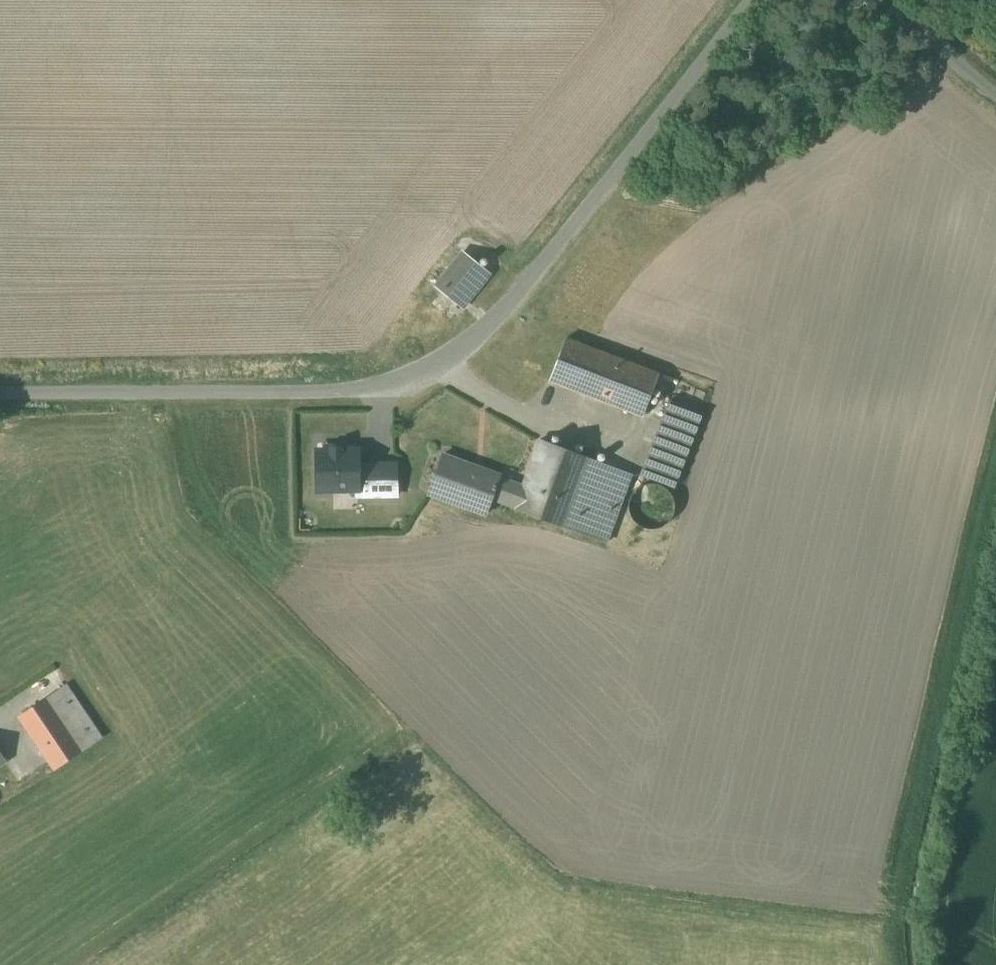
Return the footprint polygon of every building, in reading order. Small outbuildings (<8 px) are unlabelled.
[(492,272),(466,252),(438,288),(464,308),(492,272)] [(662,376),(568,339),(552,380),(645,416),(662,376)] [(704,413),(677,403),(654,462),(682,473),(704,413)] [(525,488),(502,479),(495,499),(519,508),(518,509),(567,528),(573,511),(592,460),(593,459),(542,440),(525,488)] [(359,490),(359,450),(343,450),(343,447),(330,447),(330,451),(317,451),(318,490),(359,490)] [(489,515),(495,499),(502,479),(502,477),(445,455),(431,494),(489,515)] [(630,474),(592,460),(573,511),(611,525),(630,474)] [(67,687),(20,717),(58,770),(104,739),(67,687)]
